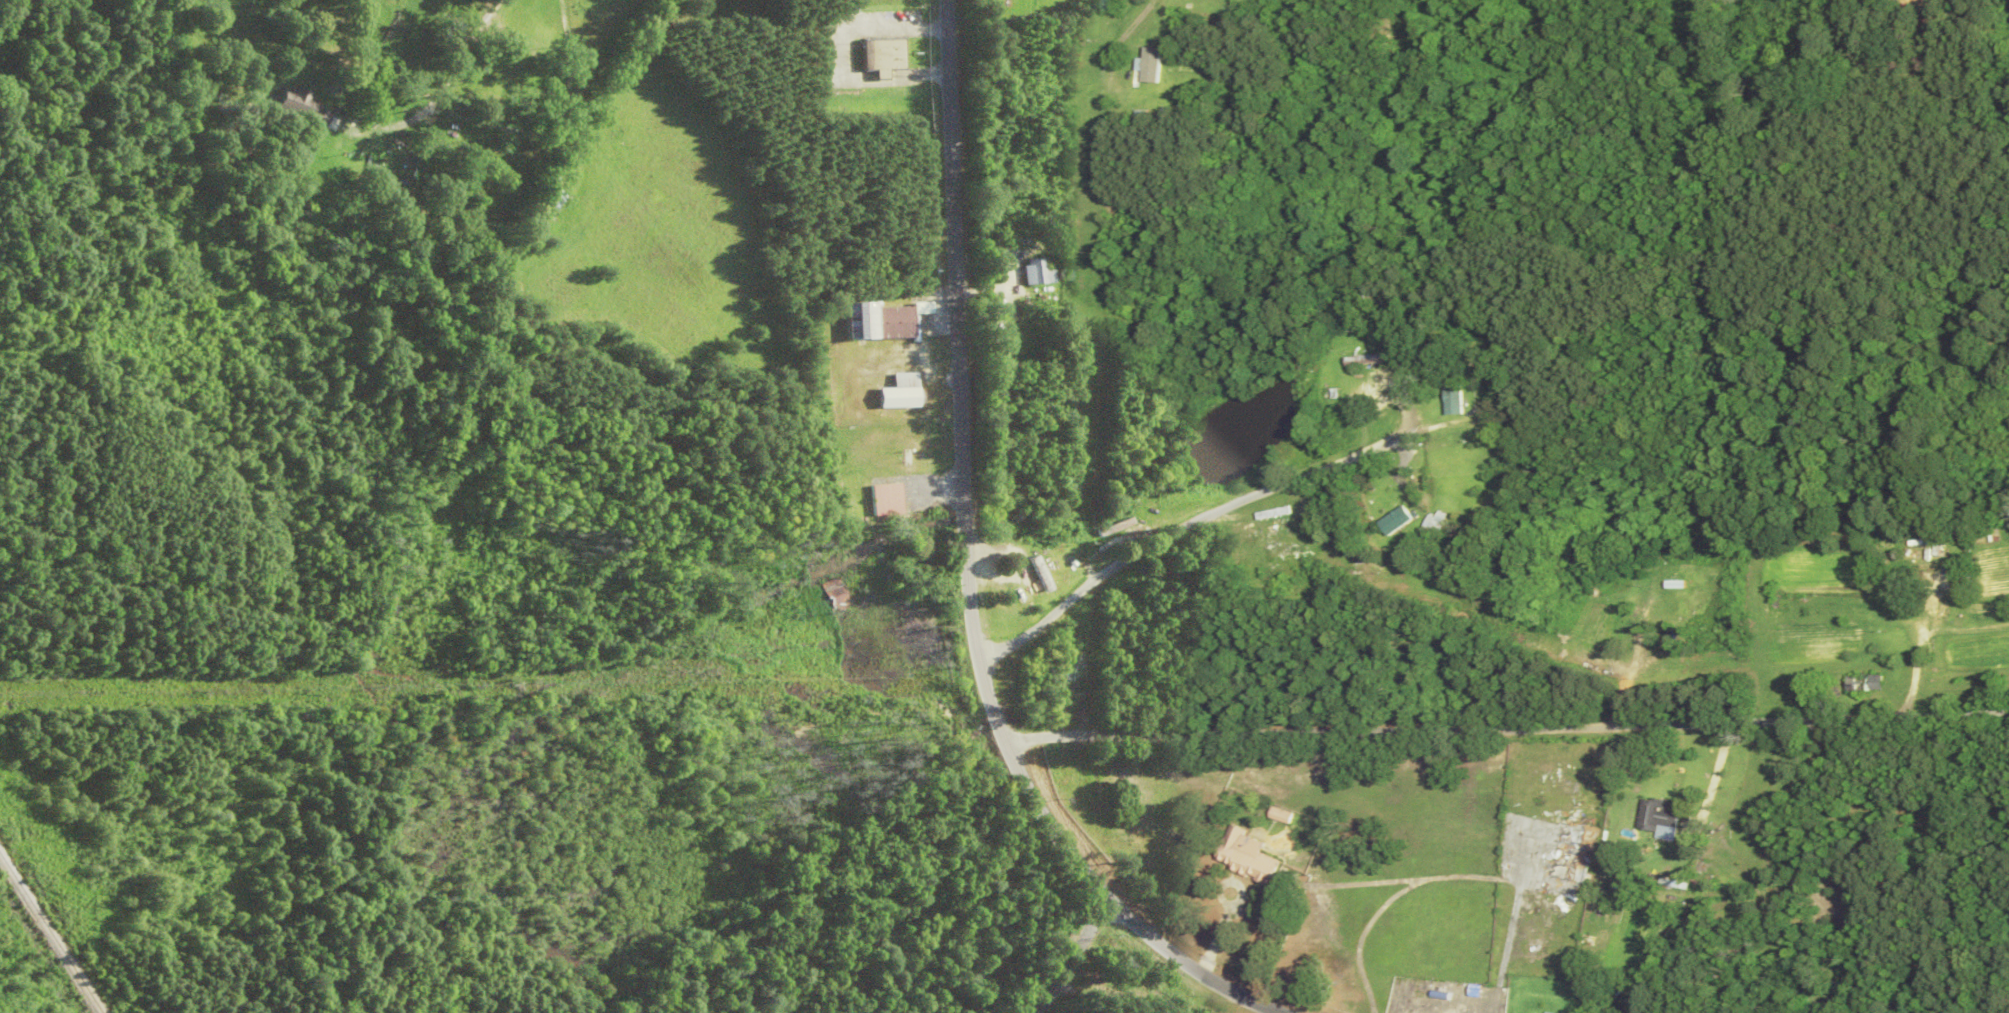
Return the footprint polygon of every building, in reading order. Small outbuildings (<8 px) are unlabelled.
[(902,40),(861,40),(861,70),(874,70),(874,78),(887,78),(887,70),(902,70),(902,40)] [(323,127),(328,112),(309,105),(312,94),(291,87),(290,90),(281,87),(274,111),(323,127)] [(585,142),(579,138),(566,155),(571,160),(585,142)] [(1051,270),(1043,270),(1043,259),(1022,260),(1023,285),(1052,284),(1051,270)] [(914,339),(914,314),(931,314),(930,304),(846,306),(846,340),(914,339)] [(878,388),(878,409),(917,409),(917,374),(893,374),(893,388),(878,388)] [(1449,415),(1466,415),(1466,375),(1449,375),(1449,415)] [(873,485),(873,515),(900,515),(900,485),(873,485)] [(1416,520),(1407,507),(1383,523),(1392,537),(1416,520)] [(938,544),(919,547),(923,573),(942,569),(938,544)] [(1048,597),(1056,593),(1038,554),(1030,558),(1048,597)] [(1885,676),(1850,676),(1850,693),(1885,693),(1885,676)] [(1645,799),(1639,832),(1678,839),(1683,813),(1669,810),(1670,803),(1645,799)] [(1561,834),(1548,895),(1572,900),(1576,882),(1588,885),(1600,828),(1590,826),(1586,840),(1561,834)] [(1264,854),(1269,841),(1232,827),(1218,865),(1274,886),(1283,861),(1264,854)]
